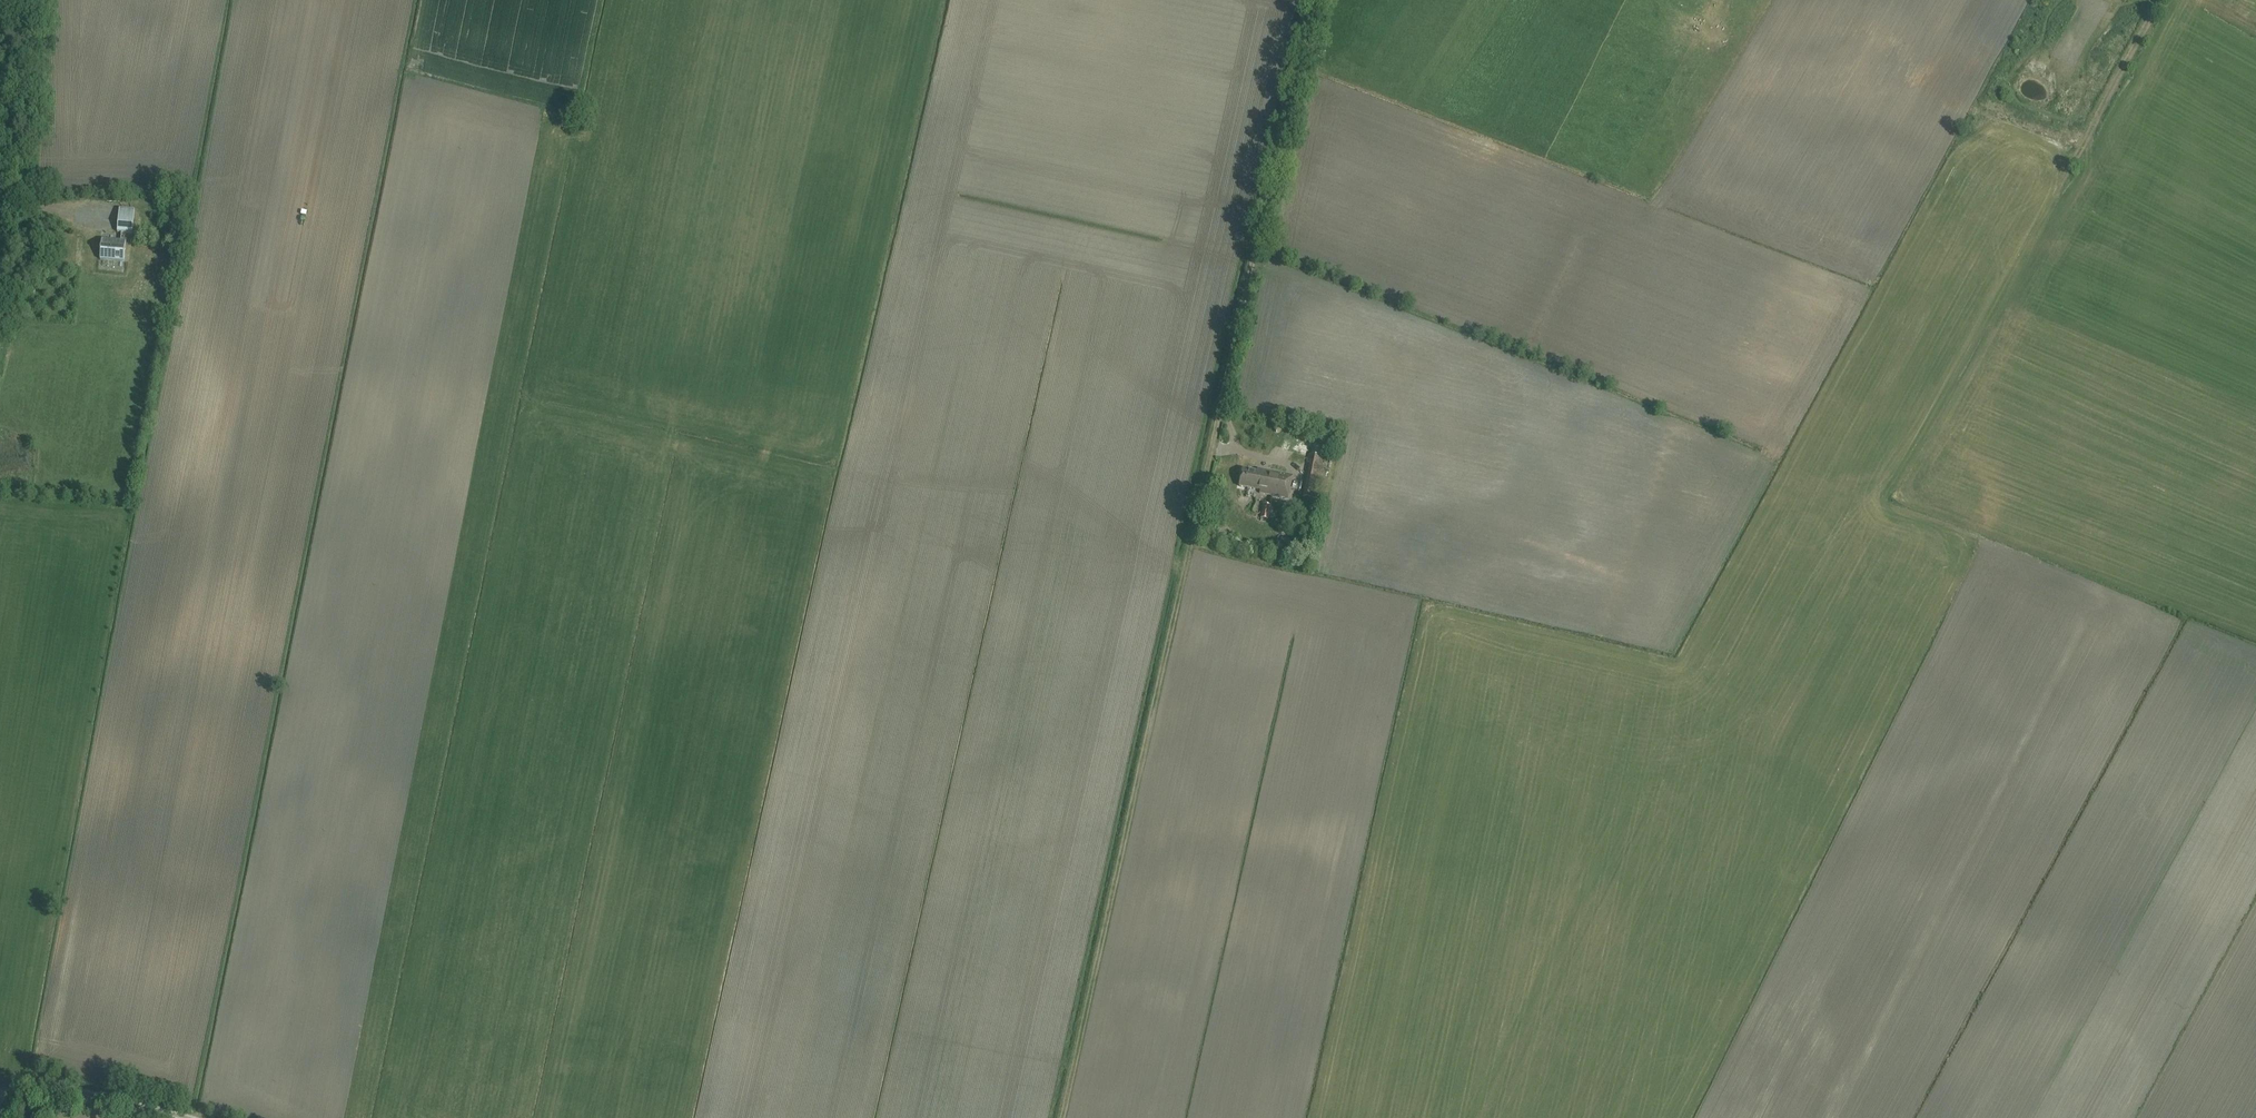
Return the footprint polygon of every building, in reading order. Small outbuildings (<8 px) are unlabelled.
[(135,209),(119,208),(117,232),(133,233),(135,209)] [(100,259),(124,261),(126,241),(102,239),(100,259)] [(1304,496),(1316,499),(1324,456),(1312,454),(1304,496)] [(1256,471),(1242,469),(1239,486),(1259,490),(1259,493),(1288,498),(1292,475),(1262,469),(1261,472),(1256,471)] [(1268,514),(1270,505),(1264,504),(1262,513),(1261,517),(1267,519),(1268,514)]
